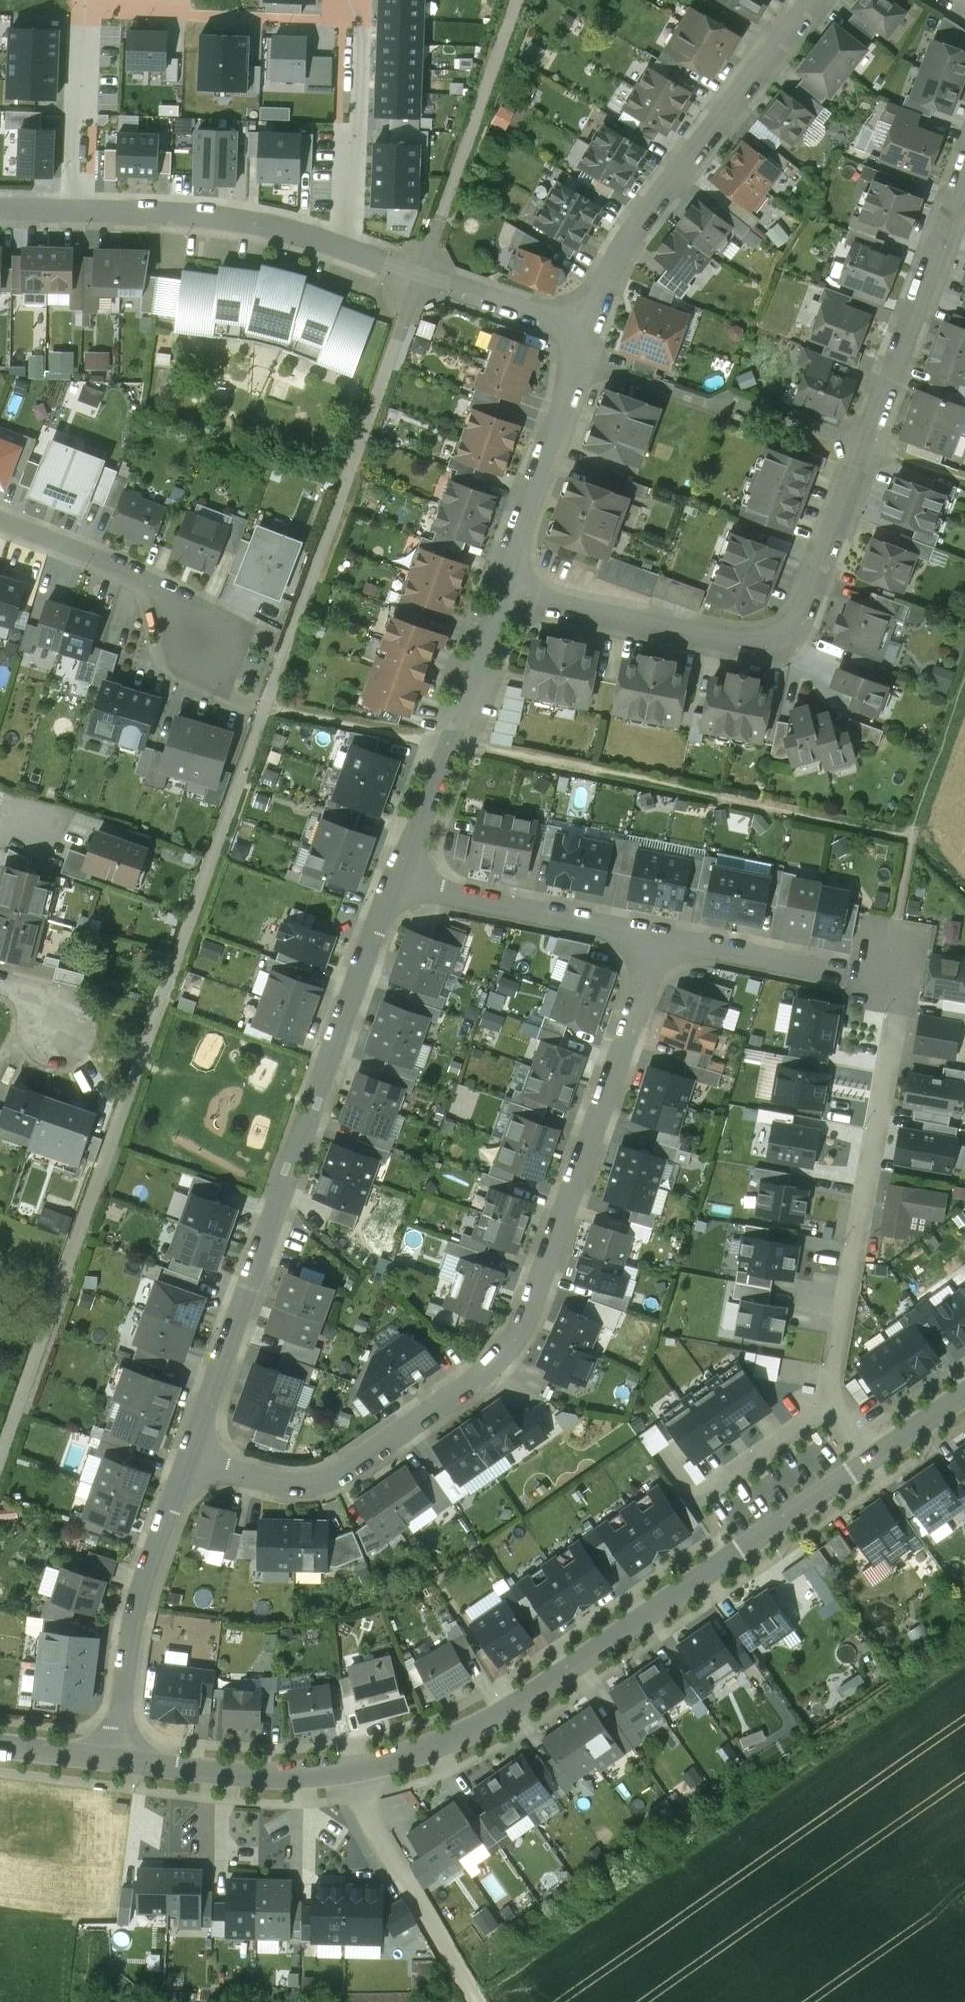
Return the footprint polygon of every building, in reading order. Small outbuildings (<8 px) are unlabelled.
[(381,19),(425,21),(425,0),(381,0),(381,19)] [(759,0),(722,0),(756,20),(765,5),(758,1),(759,0)] [(887,35),(905,12),(890,0),(863,0),(855,10),(856,11),(880,30),(887,35)] [(302,2),(267,1),(266,13),(302,14),(302,2)] [(856,11),(849,21),(860,29),(873,39),(880,30),(856,11)] [(686,63),(713,78),(724,58),(727,60),(740,39),(719,26),(694,12),(682,32),(679,30),(668,50),(667,52),(686,63)] [(719,26),(740,39),(746,28),(725,16),(719,26)] [(934,42),(959,51),(964,34),(964,30),(959,26),(943,17),(934,42)] [(425,21),(381,19),(380,44),(424,45),(425,21)] [(849,21),(842,30),(865,49),(873,39),(860,29),(849,21)] [(835,25),(817,49),(848,73),(867,50),(865,49),(842,30),(835,25)] [(59,31),(11,28),(9,97),(57,99),(59,31)] [(168,33),(129,32),(128,69),(167,70),(167,58),(168,33)] [(250,36),(201,34),(199,90),(248,92),(250,36)] [(307,38),(274,37),(273,79),(305,80),(306,57),(307,38)] [(923,70),(961,84),(964,74),(964,54),(959,51),(934,42),(923,70)] [(544,50),(530,43),(521,61),(535,68),(544,50)] [(424,45),(380,44),(379,68),(423,70),(424,45)] [(680,73),(686,63),(667,52),(668,50),(665,49),(658,60),(671,68),(680,73)] [(830,97),(848,73),(817,49),(798,72),(805,77),(828,96),(830,97)] [(306,57),(305,80),(305,93),(331,94),(332,58),(306,57)] [(179,59),(167,58),(167,70),(166,82),(178,82),(179,59)] [(423,70),(379,68),(378,91),(422,93),(423,70)] [(665,78),(685,90),(691,79),(680,73),(671,68),(665,78)] [(649,69),(637,90),(678,114),(690,93),(685,90),(665,78),(649,69)] [(951,113),(961,84),(923,70),(914,97),(913,99),(935,107),(951,113)] [(805,77),(797,87),(821,105),(828,96),(805,77)] [(797,87),(789,97),(814,117),(813,118),(816,121),(825,109),(821,105),(797,87)] [(666,134),(678,114),(637,90),(625,110),(641,120),(661,131),(666,134)] [(422,93),(378,91),(377,118),(421,119),(422,93)] [(782,141),(789,146),(797,145),(803,139),(802,133),(813,118),(814,117),(789,97),(782,93),(762,119),(782,135),(782,141)] [(931,117),(935,107),(913,99),(914,97),(907,95),(902,107),(920,114),(931,117)] [(896,122),(915,129),(920,114),(902,107),(890,103),(884,120),(895,124),(896,122)] [(516,114),(502,107),(493,124),(506,131),(516,114)] [(6,129),(20,129),(42,130),(42,113),(7,111),(6,129)] [(655,141),(661,131),(641,120),(635,130),(652,140),(655,141)] [(882,159),(927,176),(941,138),(915,129),(896,122),(895,124),(882,159)] [(621,136),(645,150),(652,140),(635,130),(627,125),(621,136)] [(604,126),(592,147),(633,171),(645,150),(621,136),(604,126)] [(42,130),(20,129),(19,176),(54,177),(55,131),(42,130)] [(237,132),(197,130),(195,184),(235,186),(237,132)] [(428,145),(429,145),(429,132),(393,131),(393,144),(421,145),(428,145)] [(160,134),(119,132),(119,150),(118,176),(158,178),(159,174),(160,152),(160,134)] [(249,156),(260,157),(262,133),(249,132),(249,156)] [(302,135),(262,133),(260,157),(259,181),(300,182),(302,135)] [(313,136),(302,135),(300,170),(312,171),(313,136)] [(744,142),(728,163),(766,192),(782,171),(766,159),(744,142)] [(393,144),(376,143),(375,176),(417,177),(417,163),(421,160),(421,145),(393,144)] [(621,191),(633,171),(592,147),(580,167),(596,177),(616,188),(621,191)] [(118,176),(119,150),(106,150),(105,180),(118,180),(118,176)] [(774,150),(766,159),(782,171),(792,179),(800,170),(774,150)] [(173,152),(160,152),(159,174),(171,174),(173,152)] [(750,212),(766,192),(728,163),(713,183),(735,200),(750,212)] [(874,182),(890,188),(895,177),(865,166),(860,178),(874,183),(874,182)] [(417,177),(375,176),(374,207),(389,208),(419,208),(420,194),(417,191),(417,177)] [(610,199),(616,188),(596,177),(590,187),(601,194),(610,199)] [(575,192),(595,204),(601,194),(590,187),(581,182),(575,192)] [(880,226),(908,237),(922,200),(890,188),(874,182),(874,183),(861,218),(860,219),(880,226)] [(559,183),(547,204),(589,228),(601,207),(595,204),(575,192),(559,183)] [(750,212),(735,200),(727,209),(751,228),(753,230),(761,220),(750,212)] [(715,215),(699,203),(694,209),(693,207),(680,224),(681,226),(677,231),(708,256),(715,248),(716,249),(722,249),(727,242),(726,236),(725,235),(730,228),(731,228),(715,215)] [(577,249),(589,228),(547,204),(535,225),(551,234),(577,249)] [(722,206),(715,215),(731,228),(730,228),(743,238),(751,228),(727,209),(722,206)] [(389,208),(388,229),(409,237),(419,208),(389,208)] [(875,238),(880,226),(860,219),(861,218),(854,216),(849,228),(851,229),(875,238)] [(778,224),(766,234),(778,248),(790,238),(778,224)] [(544,259),(549,247),(545,244),(517,228),(510,248),(520,252),(520,250),(544,259)] [(885,241),(875,238),(851,229),(845,244),(855,247),(855,245),(880,254),(885,241)] [(668,268),(688,283),(688,282),(708,256),(677,231),(673,237),(671,236),(659,252),(660,253),(656,258),(668,268)] [(571,259),(577,249),(551,234),(545,244),(549,247),(571,259)] [(882,296),(885,297),(898,261),(880,254),(855,245),(855,247),(842,281),(860,288),(882,296)] [(49,250),(25,249),(25,257),(24,289),(48,290),(49,250)] [(73,250),(49,250),(48,290),(71,290),(72,290),(73,258),(73,250)] [(511,277),(552,292),(555,285),(561,285),(565,280),(565,274),(560,270),(552,267),(551,261),(544,259),(520,250),(520,252),(511,277)] [(97,259),(96,295),(97,295),(119,295),(121,252),(97,251),(97,259)] [(121,252),(119,295),(143,296),(146,275),(149,252),(121,252)] [(0,268),(0,281),(0,292),(25,293),(25,289),(24,289),(25,257),(13,257),(13,269),(0,268)] [(73,258),(72,290),(71,290),(71,297),(84,298),(83,309),(97,309),(97,295),(96,295),(97,259),(73,258)] [(177,316),(175,332),(253,342),(280,349),(353,376),(375,319),(340,306),(344,297),(295,279),(298,273),(273,267),(272,273),(221,266),(220,276),(183,271),(182,280),(177,316)] [(688,283),(668,268),(657,283),(675,295),(682,300),(692,286),(688,282),(688,283)] [(146,275),(143,296),(141,312),(177,316),(182,280),(146,275)] [(655,281),(647,302),(670,310),(675,295),(657,283),(655,281)] [(826,300),(848,308),(852,297),(825,288),(820,301),(825,303),(826,300)] [(878,307),(882,296),(860,288),(856,298),(878,307)] [(639,300),(630,325),(679,342),(688,317),(670,310),(647,302),(639,300)] [(827,344),(855,354),(856,352),(869,316),(848,308),(826,300),(825,303),(820,317),(814,320),(811,328),(814,333),(812,338),(827,344)] [(952,326),(964,331),(964,317),(956,314),(952,326)] [(422,319),(414,349),(428,353),(436,323),(422,319)] [(499,324),(495,336),(522,345),(526,333),(499,324)] [(964,357),(964,331),(952,326),(946,324),(942,335),(940,335),(936,346),(964,357)] [(669,369),(679,342),(630,325),(620,351),(636,357),(659,366),(669,369)] [(495,336),(486,361),(528,376),(531,369),(539,365),(535,357),(537,351),(522,345),(495,336)] [(855,354),(827,344),(823,355),(833,359),(857,367),(861,354),(856,352),(855,354)] [(936,346),(932,358),(933,359),(929,371),(935,373),(962,383),(964,384),(964,357),(936,346)] [(810,367),(828,374),(833,359),(823,355),(804,348),(798,364),(809,368),(810,367)] [(74,354),(50,352),(49,373),(73,374),(74,354)] [(109,354),(87,353),(87,368),(108,369),(109,354)] [(44,378),(44,356),(30,356),(30,378),(44,378)] [(659,366),(636,357),(632,369),(655,377),(659,366)] [(526,382),(528,376),(486,361),(477,386),(502,395),(519,401),(521,395),(530,391),(526,382)] [(26,366),(10,366),(10,375),(26,377),(26,366)] [(828,374),(810,367),(809,368),(797,401),(842,417),(854,383),(828,374)] [(757,384),(752,371),(737,377),(742,390),(757,384)] [(962,383),(935,373),(931,384),(958,394),(962,383)] [(18,378),(15,388),(27,392),(30,383),(18,378)] [(104,392),(84,384),(78,400),(98,408),(104,392)] [(958,394),(931,384),(927,395),(961,408),(964,396),(958,394)] [(502,395),(477,386),(473,398),(498,407),(502,395)] [(587,446),(639,464),(659,410),(606,391),(587,446)] [(920,393),(911,415),(956,431),(964,409),(961,408),(927,395),(920,393)] [(498,407),(473,398),(469,409),(473,411),(494,418),(498,407)] [(465,434),(511,451),(519,427),(494,418),(473,411),(472,414),(469,416),(465,424),(467,428),(465,434)] [(948,454),(956,431),(911,415),(903,438),(911,440),(945,453),(948,454)] [(511,451),(465,434),(463,440),(459,442),(456,451),(458,455),(457,457),(457,458),(477,465),(502,474),(511,451)] [(13,467),(25,471),(29,460),(37,440),(25,435),(20,447),(21,448),(13,467)] [(0,440),(0,487),(5,489),(13,467),(21,448),(20,447),(0,440)] [(945,453),(911,440),(907,452),(941,464),(945,453)] [(82,514),(88,499),(102,465),(103,461),(51,441),(43,466),(34,489),(32,494),(82,514)] [(815,467),(814,469),(822,472),(827,459),(799,448),(795,460),(815,467)] [(795,460),(767,450),(744,513),(791,531),(814,469),(815,467),(795,460)] [(477,465),(457,458),(457,457),(452,456),(448,468),(458,471),(473,477),(477,465)] [(43,466),(29,460),(25,471),(20,484),(34,489),(43,466)] [(129,462),(123,460),(118,471),(117,476),(129,481),(132,472),(129,471),(131,467),(127,466),(129,462)] [(88,499),(105,506),(117,476),(118,471),(102,465),(88,499)] [(458,471),(454,482),(483,493),(487,482),(473,477),(458,471)] [(105,506),(118,511),(124,494),(129,481),(117,476),(105,506)] [(930,490),(897,478),(892,491),(888,489),(884,500),(888,502),(883,516),(917,528),(932,533),(932,532),(945,497),(946,496),(930,490)] [(946,496),(945,497),(953,500),(957,487),(934,479),(930,490),(946,496)] [(627,480),(623,491),(646,499),(650,488),(627,480)] [(450,481),(442,505),(488,521),(489,515),(492,516),(496,504),(494,503),(496,498),(483,493),(454,482),(450,481)] [(604,555),(606,556),(626,500),(570,481),(550,536),(604,555)] [(175,484),(170,496),(182,500),(186,489),(175,484)] [(140,539),(152,544),(165,510),(142,501),(143,500),(141,495),(132,491),(127,494),(127,495),(124,494),(118,511),(111,528),(123,532),(123,535),(139,541),(140,539)] [(485,527),(488,521),(442,505),(433,529),(437,530),(466,540),(479,545),(481,539),(483,540),(487,528),(485,527)] [(228,528),(189,513),(173,557),(212,571),(221,548),(229,528),(228,528)] [(233,514),(228,528),(229,528),(221,548),(236,554),(242,539),(249,521),(233,514)] [(301,543),(259,528),(254,543),(240,577),(239,582),(280,598),(301,543)] [(912,539),(935,547),(939,535),(932,532),(932,533),(917,528),(912,539)] [(466,540),(437,530),(433,541),(447,546),(462,551),(466,540)] [(901,535),(896,548),(916,555),(915,556),(930,561),(935,547),(912,539),(901,535)] [(766,548),(733,536),(710,599),(733,608),(734,604),(751,610),(765,604),(788,556),(766,548)] [(766,548),(788,556),(793,544),(770,536),(766,548)] [(447,546),(433,541),(422,537),(418,550),(421,551),(422,549),(443,557),(447,546)] [(254,543),(242,539),(236,554),(229,573),(240,577),(254,543)] [(861,576),(902,591),(915,556),(916,555),(896,548),(874,540),(861,576)] [(413,573),(459,589),(467,566),(443,557),(422,549),(421,551),(421,552),(416,554),(413,562),(415,567),(413,573)] [(652,596),(660,575),(606,556),(604,555),(596,577),(652,596)] [(459,589),(413,573),(411,579),(406,581),(403,590),(405,594),(405,595),(404,597),(426,604),(450,613),(459,589)] [(660,575),(652,596),(698,612),(706,591),(660,575)] [(0,577),(0,622),(14,626),(26,584),(0,577)] [(860,599),(858,605),(896,618),(895,619),(904,623),(910,606),(872,593),(869,602),(860,599)] [(422,615),(426,604),(404,597),(405,595),(402,594),(397,607),(417,614),(422,615)] [(74,609),(47,602),(40,627),(35,642),(61,649),(74,609)] [(858,605),(851,602),(845,618),(841,617),(836,631),(840,632),(836,643),(881,660),(895,619),(896,618),(858,605)] [(413,625),(417,614),(397,607),(391,605),(387,617),(393,619),(393,618),(413,625)] [(100,618),(74,609),(61,649),(60,652),(81,657),(87,659),(91,646),(100,618)] [(393,619),(385,642),(430,658),(435,645),(442,648),(446,637),(413,625),(393,618),(393,619)] [(40,627),(28,624),(19,651),(31,654),(35,642),(40,627)] [(549,644),(537,641),(533,659),(529,662),(526,676),(529,680),(527,690),(526,694),(585,706),(588,692),(593,689),(596,675),(592,671),(596,653),(582,650),(584,644),(551,638),(549,644)] [(422,681),(430,658),(385,642),(363,704),(379,710),(381,710),(383,705),(403,712),(410,714),(418,691),(426,694),(429,683),(422,681)] [(91,646),(87,659),(81,657),(75,679),(92,684),(103,649),(91,646)] [(119,655),(103,649),(92,684),(104,688),(106,681),(110,683),(119,655)] [(640,662),(627,659),(624,677),(619,679),(616,695),(619,698),(617,712),(676,724),(678,710),(683,708),(686,693),(683,689),(686,671),(673,669),(674,663),(642,656),(640,662)] [(847,660),(843,671),(872,682),(876,670),(847,660)] [(955,672),(935,665),(928,689),(948,695),(955,672)] [(854,708),(877,716),(887,688),(872,682),(843,671),(839,670),(832,686),(846,691),(854,708)] [(729,682),(713,679),(706,715),(703,730),(705,730),(762,741),(772,690),(756,687),(758,679),(730,674),(729,682)] [(110,683),(106,681),(104,688),(90,735),(104,740),(106,735),(118,739),(132,691),(119,688),(120,686),(110,683)] [(527,690),(508,686),(503,710),(501,709),(498,721),(497,721),(494,732),(492,732),(490,744),(512,748),(514,736),(516,737),(518,724),(520,725),(526,694),(527,690)] [(158,699),(132,691),(118,739),(144,746),(158,699)] [(398,725),(403,712),(383,705),(381,710),(379,710),(376,721),(398,725)] [(794,765),(822,757),(823,757),(812,718),(810,706),(792,711),(795,722),(790,723),(786,739),(791,756),(794,765)] [(703,730),(706,715),(694,712),(689,741),(702,743),(705,730),(703,730)] [(828,713),(812,718),(823,757),(822,757),(825,768),(855,760),(851,744),(848,736),(844,734),(832,727),(828,713)] [(168,754),(162,770),(170,773),(188,778),(204,725),(179,717),(168,754)] [(850,719),(844,734),(848,736),(851,744),(864,740),(878,746),(884,731),(850,719)] [(786,739),(790,723),(778,721),(771,756),(782,758),(791,756),(786,739)] [(204,725),(188,778),(209,784),(216,786),(221,769),(232,733),(204,725)] [(353,745),(376,753),(381,738),(351,732),(347,745),(353,747),(353,745)] [(353,747),(344,772),(392,789),(401,762),(376,753),(353,745),(353,747)] [(155,750),(144,746),(136,773),(147,777),(155,750)] [(168,754),(155,750),(147,777),(144,784),(164,790),(170,773),(162,770),(168,754)] [(209,784),(204,802),(221,807),(232,773),(221,769),(216,786),(209,784)] [(382,815),(392,789),(344,772),(335,797),(334,798),(363,808),(382,815)] [(539,777),(534,789),(546,795),(552,783),(539,777)] [(639,796),(643,811),(655,808),(652,793),(639,796)] [(359,820),(363,808),(334,798),(335,797),(329,795),(325,808),(359,820)] [(677,800),(675,808),(686,811),(688,802),(677,800)] [(355,831),(359,820),(325,808),(321,820),(323,821),(324,820),(355,831)] [(727,810),(716,811),(717,823),(728,822),(727,810)] [(470,867),(498,872),(509,817),(482,812),(470,867)] [(752,825),(761,835),(771,828),(761,815),(755,815),(752,825)] [(537,823),(509,817),(498,872),(526,878),(537,823)] [(323,821),(314,846),(365,864),(374,838),(355,831),(324,820),(323,821)] [(542,854),(555,857),(559,835),(561,836),(562,827),(548,824),(542,854)] [(127,829),(123,841),(148,849),(152,838),(127,829)] [(123,841),(98,832),(90,856),(85,868),(89,870),(135,886),(148,849),(123,841)] [(459,834),(454,858),(465,860),(471,837),(459,834)] [(549,882),(576,888),(586,841),(561,836),(559,835),(555,857),(549,882)] [(846,837),(832,845),(840,859),(854,851),(846,837)] [(620,874),(627,840),(612,838),(610,846),(612,846),(607,871),(620,874)] [(620,874),(634,877),(639,851),(641,852),(642,843),(627,840),(620,874)] [(610,846),(586,841),(576,888),(602,893),(607,871),(612,846),(610,846)] [(307,864),(310,845),(301,844),(298,863),(307,864)] [(356,889),(365,864),(314,846),(305,871),(327,878),(356,889)] [(10,848),(5,866),(27,872),(31,859),(10,848)] [(90,856),(70,849),(62,872),(85,881),(89,870),(85,868),(90,856)] [(630,898),(655,903),(665,856),(641,852),(639,851),(634,877),(630,898)] [(699,890),(705,856),(690,853),(689,861),(690,861),(685,887),(699,890)] [(689,861),(665,856),(655,903),(680,909),(685,887),(690,861),(689,861)] [(710,892),(716,866),(717,859),(705,856),(699,890),(710,892)] [(0,887),(0,907),(18,912),(45,919),(54,884),(36,879),(37,874),(27,872),(5,866),(0,887)] [(706,913),(733,919),(743,872),(716,866),(710,892),(706,913)] [(322,892),(327,878),(305,871),(304,870),(299,883),(322,892)] [(777,905),(783,872),(771,870),(770,877),(771,877),(765,905),(776,907),(777,905)] [(770,877),(743,872),(733,919),(761,924),(765,905),(771,877),(770,877)] [(777,905),(789,908),(795,879),(796,880),(797,874),(783,872),(777,905)] [(796,880),(795,879),(789,908),(784,930),(812,935),(812,932),(822,887),(822,885),(796,880)] [(849,893),(822,887),(812,932),(826,935),(828,938),(836,940),(840,938),(847,903),(849,893)] [(909,900),(907,913),(919,916),(921,902),(909,900)] [(847,903),(840,938),(852,940),(859,905),(847,903)] [(18,912),(0,907),(0,953),(8,955),(18,912)] [(34,962),(45,919),(18,912),(8,955),(34,962)] [(335,938),(287,921),(285,925),(284,925),(280,936),(285,937),(280,949),(314,961),(325,965),(335,938)] [(437,924),(431,939),(458,949),(458,950),(462,952),(468,935),(437,924)] [(420,932),(410,928),(400,955),(445,971),(450,973),(458,950),(458,949),(431,939),(419,935),(420,932)] [(573,957),(584,961),(590,945),(558,938),(553,953),(572,959),(573,957)] [(314,961),(280,949),(276,960),(298,968),(310,972),(314,961)] [(445,971),(400,955),(392,980),(413,987),(437,996),(437,994),(445,971)] [(560,992),(603,1007),(616,972),(584,961),(573,957),(572,959),(560,992)] [(932,957),(926,993),(964,999),(964,962),(932,957)] [(294,979),(298,968),(276,960),(271,958),(267,970),(273,972),(294,979)] [(57,968),(54,980),(81,986),(84,975),(57,968)] [(273,972),(264,998),(312,1015),(321,989),(294,979),(273,972)] [(704,997),(726,1004),(726,1005),(728,1006),(733,989),(708,982),(704,997)] [(413,987),(409,998),(442,1010),(446,997),(437,994),(437,996),(413,987)] [(704,997),(677,989),(670,1014),(718,1029),(726,1005),(726,1004),(704,997)] [(568,1024),(594,1033),(603,1007),(560,992),(551,1018),(568,1024)] [(302,1042),(312,1015),(264,998),(255,1025),(275,1032),(302,1042)] [(409,998),(405,1010),(429,1018),(429,1020),(437,1023),(442,1010),(409,998)] [(797,998),(789,1043),(793,1043),(829,1050),(834,1050),(842,1006),(797,998)] [(943,1009),(964,1013),(964,1001),(945,998),(943,1009)] [(384,1002),(375,1027),(421,1043),(429,1020),(429,1018),(405,1010),(384,1002)] [(961,1024),(964,1025),(964,1013),(943,1009),(941,1021),(961,1024)] [(718,1029),(670,1014),(662,1039),(689,1047),(711,1054),(711,1053),(718,1029)] [(564,1036),(568,1024),(551,1018),(545,1016),(541,1027),(564,1036)] [(941,1021),(921,1017),(915,1050),(955,1057),(961,1024),(941,1021)] [(271,1043),(275,1032),(255,1025),(248,1023),(244,1034),(271,1043)] [(412,1065),(421,1043),(375,1027),(367,1051),(387,1058),(412,1067),(412,1065)] [(560,1047),(564,1036),(541,1027),(537,1039),(543,1041),(560,1047)] [(534,1067),(577,1082),(586,1056),(560,1047),(543,1041),(534,1067)] [(793,1043),(791,1056),(821,1062),(827,1062),(829,1050),(793,1043)] [(711,1054),(689,1047),(685,1062),(688,1064),(708,1070),(713,1054),(711,1053),(711,1054)] [(786,1055),(785,1062),(784,1068),(819,1074),(821,1062),(791,1056),(786,1055)] [(383,1069),(415,1081),(420,1068),(412,1065),(412,1067),(387,1058),(383,1069)] [(756,1097),(774,1100),(780,1068),(784,1068),(785,1062),(763,1058),(756,1097)] [(688,1064),(684,1077),(694,1080),(718,1088),(722,1074),(708,1070),(688,1064)] [(577,1082),(534,1067),(525,1092),(524,1093),(549,1102),(567,1109),(577,1082)] [(650,1067),(642,1093),(686,1106),(694,1080),(684,1077),(650,1067)] [(942,1079),(964,1083),(964,1071),(944,1067),(942,1079)] [(784,1068),(780,1068),(774,1100),(824,1108),(829,1076),(819,1074),(784,1068)] [(383,1069),(379,1081),(404,1089),(403,1090),(411,1093),(415,1081),(383,1069)] [(359,1073),(350,1097),(395,1113),(403,1090),(404,1089),(379,1081),(359,1073)] [(911,1073),(905,1106),(916,1108),(951,1114),(960,1116),(964,1087),(964,1083),(942,1079),(911,1073)] [(1,1123),(34,1134),(47,1097),(14,1085),(5,1112),(1,1123)] [(545,1114),(549,1102),(524,1093),(525,1092),(515,1089),(511,1101),(545,1114)] [(642,1093),(633,1120),(661,1128),(677,1134),(678,1133),(686,1106),(642,1093)] [(32,1141),(82,1159),(90,1135),(98,1114),(47,1097),(34,1134),(32,1141)] [(387,1136),(395,1113),(350,1097),(342,1122),(362,1129),(387,1137),(387,1136)] [(541,1125),(545,1114),(511,1101),(507,1114),(513,1116),(514,1115),(541,1125)] [(925,1122),(949,1126),(951,1114),(916,1108),(913,1120),(925,1122)] [(774,1124),(792,1127),(794,1116),(759,1110),(757,1122),(774,1125),(774,1124)] [(513,1116),(505,1140),(550,1156),(559,1131),(541,1125),(514,1115),(513,1116)] [(923,1134),(956,1139),(958,1127),(949,1126),(925,1122),(923,1134)] [(774,1125),(768,1158),(813,1166),(819,1132),(792,1127),(774,1124),(774,1125)] [(678,1133),(677,1134),(661,1128),(657,1142),(680,1149),(684,1135),(678,1133)] [(358,1140),(390,1151),(395,1139),(387,1136),(387,1137),(362,1129),(358,1140)] [(923,1134),(902,1130),(896,1162),(950,1171),(956,1139),(923,1134)] [(90,1135),(82,1159),(95,1163),(103,1139),(90,1135)] [(358,1140),(354,1151),(379,1160),(378,1161),(386,1164),(390,1151),(358,1140)] [(542,1181),(550,1156),(505,1140),(496,1164),(516,1171),(542,1181)] [(680,1149),(657,1142),(652,1155),(666,1159),(676,1162),(680,1149)] [(334,1144),(325,1168),(370,1184),(378,1161),(379,1160),(354,1151),(334,1144)] [(652,1155),(622,1146),(614,1173),(657,1186),(666,1159),(652,1155)] [(512,1183),(516,1171),(496,1164),(493,1163),(489,1175),(512,1183)] [(360,1213),(370,1184),(325,1168),(315,1197),(334,1203),(360,1213)] [(508,1194),(512,1183),(489,1175),(484,1173),(480,1184),(492,1188),(508,1194)] [(614,1173),(605,1199),(638,1209),(649,1213),(649,1212),(657,1186),(614,1173)] [(819,1184),(761,1174),(754,1218),(812,1227),(819,1184)] [(193,1194),(216,1202),(222,1185),(195,1175),(189,1193),(193,1194)] [(891,1185),(883,1232),(907,1236),(911,1214),(942,1219),(946,1195),(891,1185)] [(492,1188),(484,1213),(525,1227),(534,1203),(508,1194),(492,1188)] [(193,1194),(183,1223),(226,1238),(237,1210),(216,1202),(193,1194)] [(355,1229),(360,1213),(334,1203),(328,1219),(355,1229)] [(75,1218),(46,1208),(40,1226),(68,1237),(75,1218)] [(649,1213),(638,1209),(634,1223),(653,1229),(658,1214),(649,1212),(649,1213)] [(516,1252),(525,1227),(484,1213),(475,1237),(492,1243),(516,1252)] [(226,1238),(183,1223),(172,1253),(175,1254),(205,1264),(216,1268),(226,1238)] [(624,1264),(632,1236),(594,1225),(585,1252),(624,1264)] [(746,1225),(744,1237),(767,1241),(769,1229),(746,1225)] [(488,1254),(492,1243),(475,1237),(464,1233),(460,1245),(479,1251),(488,1254)] [(767,1241),(744,1237),(738,1270),(773,1277),(793,1280),(799,1247),(767,1241)] [(463,1258),(475,1263),(479,1251),(460,1245),(449,1241),(445,1252),(462,1259),(463,1258)] [(624,1264),(585,1252),(577,1282),(595,1287),(622,1295),(623,1294),(628,1277),(620,1275),(624,1264)] [(200,1280),(205,1264),(175,1254),(169,1269),(200,1280)] [(462,1259),(454,1283),(495,1297),(504,1273),(475,1263),(463,1258),(462,1259)] [(194,1294),(200,1280),(169,1269),(166,1268),(160,1282),(194,1294)] [(736,1282),(771,1289),(773,1277),(738,1270),(736,1282)] [(288,1274),(277,1306),(322,1322),(333,1290),(288,1274)] [(158,1281),(147,1312),(192,1328),(203,1297),(194,1294),(160,1282),(158,1281)] [(733,1298),(741,1300),(768,1304),(771,1289),(736,1282),(733,1298)] [(487,1322),(495,1297),(454,1283),(445,1307),(460,1313),(487,1322)] [(595,1287),(591,1299),(623,1311),(626,1312),(630,1297),(623,1294),(622,1295),(595,1287)] [(957,1294),(964,1306),(964,1288),(957,1294)] [(964,1342),(964,1306),(957,1294),(934,1310),(943,1323),(959,1346),(964,1342)] [(589,1299),(582,1316),(600,1324),(600,1325),(614,1331),(623,1311),(591,1299),(589,1299)] [(768,1304),(741,1300),(735,1335),(782,1343),(788,1308),(768,1304)] [(934,1310),(928,1300),(918,1307),(934,1330),(943,1323),(934,1310)] [(455,1328),(460,1313),(445,1307),(430,1302),(426,1313),(434,1316),(433,1320),(455,1328)] [(313,1346),(322,1322),(277,1306),(268,1330),(287,1337),(313,1346)] [(918,1307),(907,1315),(914,1324),(928,1342),(937,1336),(918,1307)] [(565,1308),(552,1336),(588,1352),(600,1325),(600,1324),(582,1316),(565,1308)] [(181,1358),(192,1328),(147,1312),(136,1342),(139,1344),(171,1355),(181,1358)] [(914,1324),(891,1340),(916,1376),(939,1360),(914,1324)] [(404,1336),(381,1352),(407,1389),(439,1367),(425,1347),(404,1336)] [(596,1356),(588,1352),(552,1336),(540,1364),(549,1369),(547,1373),(549,1377),(564,1385),(569,1383),(571,1378),(584,1384),(596,1356)] [(283,1356),(314,1367),(321,1349),(313,1346),(287,1337),(280,1355),(283,1356)] [(882,1400),(916,1376),(891,1340),(860,1362),(859,1367),(882,1400)] [(139,1344),(133,1359),(156,1367),(166,1370),(171,1355),(139,1344)] [(374,1412),(407,1389),(381,1352),(375,1356),(360,1392),(374,1412)] [(757,1354),(755,1375),(779,1377),(782,1356),(757,1354)] [(277,1372),(301,1380),(308,1383),(314,1367),(283,1356),(277,1372)] [(133,1359),(129,1369),(152,1378),(156,1367),(133,1359)] [(663,1415),(694,1461),(770,1409),(739,1363),(663,1415)] [(256,1364),(246,1390),(292,1406),(301,1380),(277,1372),(256,1364)] [(125,1402),(169,1418),(180,1388),(152,1378),(129,1369),(125,1380),(122,1381),(116,1399),(125,1402)] [(282,1433),(292,1406),(246,1390),(237,1417),(259,1425),(282,1433)] [(461,1428),(488,1465),(522,1440),(529,1450),(548,1437),(527,1408),(514,1417),(501,1400),(461,1428)] [(169,1418),(125,1402),(114,1431),(114,1432),(134,1439),(158,1448),(169,1418)] [(640,1433),(653,1453),(670,1441),(657,1422),(640,1433)] [(290,1435),(282,1433),(259,1425),(253,1441),(284,1452),(290,1435)] [(106,1428),(102,1440),(130,1450),(134,1439),(114,1432),(114,1431),(106,1428)] [(462,1482),(488,1465),(461,1428),(436,1447),(449,1466),(461,1483),(462,1482)] [(105,1458),(128,1466),(133,1451),(130,1450),(102,1440),(96,1456),(105,1459),(105,1458)] [(956,1453),(959,1459),(964,1467),(964,1447),(956,1453)] [(95,1485),(140,1501),(149,1474),(128,1466),(105,1458),(105,1459),(95,1485)] [(964,1489),(964,1467),(959,1459),(949,1466),(954,1474),(964,1489)] [(435,1477),(453,1503),(469,1492),(462,1482),(461,1483),(449,1466),(435,1477)] [(406,1468),(380,1486),(405,1522),(431,1504),(432,1504),(418,1484),(406,1468)] [(903,1490),(931,1530),(946,1519),(942,1513),(958,1503),(959,1502),(945,1480),(938,1470),(922,1481),(920,1478),(903,1490)] [(432,1473),(418,1484),(432,1504),(431,1504),(437,1514),(453,1503),(435,1477),(432,1473)] [(945,1480),(959,1502),(958,1503),(962,1509),(964,1507),(964,1489),(954,1474),(945,1480)] [(140,1501),(95,1485),(85,1514),(85,1515),(106,1523),(129,1531),(140,1501)] [(408,1525),(405,1522),(380,1486),(357,1502),(371,1521),(384,1541),(386,1540),(408,1525)] [(659,1487),(629,1507),(661,1553),(691,1533),(690,1532),(670,1503),(659,1487)] [(680,1496),(670,1503),(690,1532),(700,1525),(680,1496)] [(850,1527),(875,1563),(886,1555),(891,1561),(901,1554),(897,1548),(907,1541),(908,1540),(894,1521),(883,1504),(850,1527)] [(195,1542),(225,1550),(230,1532),(234,1512),(204,1505),(195,1542)] [(631,1574),(661,1553),(629,1507),(599,1528),(620,1558),(631,1574)] [(102,1534),(106,1523),(85,1515),(85,1514),(78,1511),(73,1524),(102,1534)] [(904,1514),(894,1521),(908,1540),(907,1541),(914,1551),(925,1543),(904,1514)] [(260,1569),(293,1569),(294,1521),(261,1520),(261,1530),(260,1558),(260,1569)] [(327,1522),(294,1521),(293,1569),(326,1570),(326,1566),(326,1541),(327,1522)] [(384,1541),(371,1521),(358,1530),(368,1555),(375,1549),(377,1553),(389,1545),(386,1540),(384,1541)] [(620,1558),(599,1528),(590,1535),(611,1565),(620,1558)] [(244,1530),(243,1535),(237,1558),(260,1558),(261,1530),(244,1530)] [(326,1541),(326,1566),(339,1567),(364,1556),(353,1531),(331,1539),(331,1541),(326,1541)] [(230,1532),(225,1550),(223,1558),(236,1561),(237,1558),(243,1535),(230,1532)] [(590,1535),(580,1542),(601,1572),(611,1565),(590,1535)] [(580,1542),(550,1562),(582,1608),(612,1588),(601,1572),(580,1542)] [(822,1577),(832,1569),(818,1550),(808,1557),(822,1577)] [(90,1553),(83,1575),(111,1583),(118,1562),(90,1553)] [(789,1584),(813,1565),(808,1557),(782,1575),(789,1584)] [(554,1628),(582,1608),(550,1562),(521,1582),(543,1613),(554,1628)] [(837,1599),(813,1565),(804,1573),(827,1606),(837,1599)] [(77,1606),(96,1612),(106,1582),(63,1569),(54,1599),(77,1606)] [(543,1613),(521,1582),(511,1589),(529,1614),(532,1620),(543,1613)] [(501,1597),(505,1603),(506,1602),(519,1621),(529,1614),(511,1589),(501,1597)] [(793,1627),(768,1591),(742,1610),(743,1611),(763,1640),(767,1645),(793,1627)] [(42,1617),(45,1618),(72,1622),(77,1606),(54,1599),(48,1598),(42,1617)] [(473,1625),(499,1664),(533,1642),(519,1621),(506,1602),(505,1603),(473,1625)] [(737,1637),(747,1652),(763,1640),(743,1611),(727,1622),(737,1637)] [(81,1623),(72,1622),(45,1618),(43,1632),(79,1636),(81,1623)] [(444,1632),(451,1644),(461,1661),(475,1653),(458,1624),(444,1632)] [(695,1669),(709,1689),(710,1688),(740,1667),(725,1645),(710,1624),(679,1646),(695,1669)] [(43,1632),(39,1663),(95,1670),(99,1639),(79,1636),(43,1632)] [(725,1645),(740,1667),(742,1670),(754,1661),(747,1652),(737,1637),(725,1645)] [(461,1661),(451,1644),(438,1651),(439,1654),(418,1665),(426,1679),(437,1697),(471,1678),(461,1661)] [(361,1722),(408,1709),(403,1693),(399,1694),(390,1658),(351,1668),(354,1679),(361,1705),(357,1706),(358,1709),(361,1722)] [(635,1676),(661,1712),(683,1696),(685,1695),(671,1676),(659,1659),(635,1676)] [(39,1663),(36,1695),(59,1698),(91,1702),(95,1670),(39,1663)] [(855,1664),(824,1684),(837,1703),(867,1683),(855,1664)] [(203,1671),(160,1665),(154,1715),(197,1720),(200,1695),(203,1671)] [(426,1679),(418,1665),(409,1671),(415,1686),(426,1679)] [(671,1676),(685,1695),(683,1696),(690,1706),(701,1698),(685,1675),(681,1669),(671,1676)] [(685,1675),(701,1698),(711,1691),(710,1688),(709,1689),(695,1669),(685,1675)] [(216,1672),(203,1671),(200,1695),(213,1697),(216,1672)] [(636,1729),(661,1712),(635,1676),(611,1693),(622,1710),(636,1729)] [(361,1705),(354,1679),(341,1682),(345,1712),(358,1709),(357,1706),(361,1705)] [(290,1694),(296,1731),(335,1725),(329,1686),(314,1688),(314,1691),(290,1694)] [(262,1690),(226,1690),(224,1724),(261,1726),(262,1690)] [(59,1698),(36,1695),(34,1707),(58,1710),(59,1698)] [(567,1724),(596,1765),(599,1770),(624,1753),(606,1728),(591,1707),(567,1724)] [(616,1721),(633,1746),(643,1739),(636,1729),(622,1710),(612,1716),(616,1721)] [(606,1728),(624,1753),(633,1746),(616,1721),(606,1728)] [(596,1765),(567,1724),(543,1741),(554,1757),(571,1781),(572,1781),(596,1765)] [(764,1727),(742,1735),(747,1748),(769,1740),(764,1727)] [(727,1763),(740,1757),(732,1741),(719,1747),(727,1763)] [(523,1756),(500,1772),(528,1811),(551,1795),(523,1756)] [(572,1781),(571,1781),(554,1757),(544,1763),(565,1793),(575,1786),(572,1781)] [(693,1766),(680,1776),(697,1798),(710,1788),(693,1766)] [(475,1789),(490,1809),(503,1828),(504,1828),(528,1811),(500,1772),(475,1789)] [(653,1819),(674,1813),(670,1799),(649,1806),(653,1819)] [(455,1802),(431,1818),(458,1858),(482,1841),(471,1825),(455,1802)] [(508,1833),(504,1828),(503,1828),(490,1809),(480,1816),(481,1818),(497,1841),(508,1833)] [(458,1858),(431,1818),(408,1834),(424,1858),(435,1874),(458,1858)] [(471,1825),(482,1841),(487,1847),(497,1841),(481,1818),(471,1825)] [(435,1874),(424,1858),(411,1866),(423,1887),(438,1877),(435,1874)] [(139,1869),(138,1911),(168,1912),(169,1869),(139,1869)] [(202,1870),(169,1869),(168,1912),(179,1912),(182,1915),(181,1925),(200,1926),(201,1890),(202,1870)] [(229,1903),(228,1935),(256,1936),(258,1880),(230,1880),(229,1903)] [(291,1881),(258,1880),(256,1936),(289,1937),(290,1901),(291,1881)] [(314,1941),(346,1941),(347,1886),(315,1885),(315,1907),(314,1941)] [(346,1941),(381,1942),(383,1887),(347,1886),(346,1941)] [(118,1923),(130,1924),(134,1888),(122,1887),(118,1923)] [(201,1890),(200,1926),(212,1926),(213,1903),(213,1891),(201,1890)] [(417,1922),(404,1899),(392,1906),(396,1913),(386,1919),(395,1935),(417,1922)] [(290,1901),(289,1937),(301,1937),(302,1906),(302,1901),(290,1901)] [(212,1935),(228,1935),(229,1903),(213,1903),(212,1926),(212,1935)] [(301,1940),(314,1941),(315,1907),(302,1906),(301,1937),(301,1940)]
